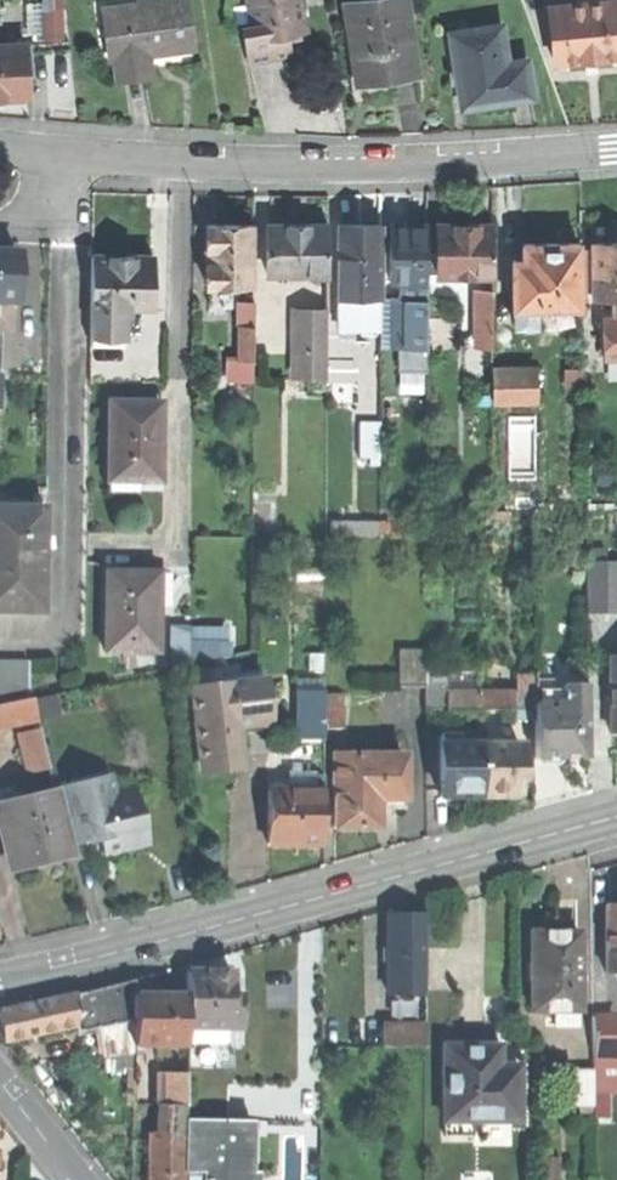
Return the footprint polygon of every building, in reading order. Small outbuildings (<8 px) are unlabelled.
[(151,73),(147,52),(157,50),(192,45),(186,0),(156,0),(139,2),(104,7),(112,59),(116,58),(119,78),(151,73)] [(291,53),(288,32),(305,30),(301,0),(247,0),(251,29),(243,30),(248,60),(274,56),(291,53)] [(417,71),(407,0),(365,0),(347,3),(358,80),(388,75),(417,71)] [(616,54),(616,0),(615,0),(550,5),(554,59),(591,56),(616,54)] [(452,31),(463,106),(499,101),(533,96),(527,58),(508,61),(503,24),(452,31)] [(28,95),(26,42),(0,43),(0,96),(28,95)] [(205,282),(253,283),(255,223),(230,223),(206,222),(205,282)] [(267,223),(266,271),(327,272),(328,224),(292,223),(267,223)] [(463,223),(439,223),(439,272),(457,272),(473,272),(493,272),(493,223),(463,223)] [(407,224),(390,224),(390,277),(406,277),(428,277),(428,224),(407,224)] [(339,294),(381,294),(381,225),(359,225),(338,225),(339,294)] [(592,241),(592,247),(592,289),(592,295),(615,295),(616,295),(616,241),(614,241),(592,241)] [(522,259),(512,259),(513,325),(535,324),(535,305),(581,304),(580,289),(580,248),(580,242),(552,243),(522,243),(522,259)] [(592,247),(580,248),(580,289),(592,289),(592,247)] [(17,299),(17,251),(0,251),(0,299),(17,299)] [(122,255),(91,255),(91,304),(129,304),(151,304),(151,255),(122,255)] [(473,282),(473,272),(457,272),(457,282),(473,282)] [(428,337),(428,277),(406,277),(406,337),(415,337),(428,337)] [(493,288),(476,288),(475,344),(492,345),(493,288)] [(381,325),(381,294),(339,294),(339,317),(355,317),(355,325),(381,325)] [(615,295),(615,309),(602,310),(602,347),(616,347),(616,295),(615,295)] [(129,312),(129,304),(91,304),(90,331),(123,331),(123,312),(129,312)] [(327,308),(295,307),(294,345),(307,345),(327,346),(327,308)] [(355,336),(355,325),(355,317),(339,317),(339,336),(355,336)] [(238,358),(254,358),(254,324),(238,323),(238,358)] [(428,347),(428,337),(415,337),(415,347),(428,347)] [(326,372),(327,346),(307,345),(306,372),(326,372)] [(530,367),(492,367),(492,398),(530,397),(530,367)] [(159,403),(108,402),(107,479),(154,480),(154,448),(158,448),(159,425),(159,403)] [(357,458),(380,458),(380,422),(358,421),(357,458)] [(0,508),(0,611),(41,612),(43,509),(13,508),(0,508)] [(327,530),(379,530),(379,517),(327,517),(327,530)] [(584,613),(616,614),(616,570),(599,570),(600,562),(584,562),(584,613)] [(600,562),(599,570),(616,570),(616,566),(616,562),(600,562)] [(140,572),(104,571),(103,649),(157,649),(157,605),(152,605),(152,572),(140,572)] [(170,627),(171,664),(189,664),(189,626),(170,627)] [(397,687),(424,687),(424,674),(424,651),(398,651),(397,687)] [(26,695),(26,657),(0,663),(0,701),(26,695)] [(611,659),(611,672),(606,672),(607,734),(616,733),(616,659),(611,659)] [(424,709),(444,709),(444,691),(444,674),(424,674),(424,687),(424,709)] [(190,690),(201,768),(219,765),(240,763),(236,731),(267,727),(260,680),(190,690)] [(586,685),(532,685),(532,691),(532,721),(532,757),(551,757),(564,757),(564,749),(586,749),(586,685)] [(298,738),(322,738),(322,729),(323,695),(323,690),(299,689),(298,738)] [(444,709),(477,709),(477,691),(444,691),(444,709)] [(477,709),(511,709),(511,691),(503,691),(477,691),(477,709)] [(511,721),(532,721),(532,691),(511,691),(511,709),(511,721)] [(0,701),(0,723),(35,715),(30,694),(26,695),(0,701)] [(341,695),(323,695),(322,729),(340,730),(341,695)] [(42,726),(19,728),(24,771),(47,769),(42,726)] [(454,795),(477,795),(478,743),(458,743),(458,731),(439,731),(439,795),(454,795)] [(493,795),(518,795),(518,744),(478,743),(477,795),(493,795)] [(586,757),(586,749),(564,749),(564,757),(586,757)] [(376,755),(333,755),(333,825),(353,826),(376,826),(376,807),(376,755)] [(403,756),(376,755),(376,807),(402,807),(403,756)] [(287,772),(287,789),(321,790),(321,773),(287,772)] [(54,788),(68,844),(88,839),(89,844),(96,842),(110,838),(113,851),(145,843),(139,823),(119,828),(106,775),(54,788)] [(68,844),(54,788),(11,799),(8,787),(0,788),(0,826),(0,827),(0,843),(4,842),(11,868),(37,862),(71,853),(68,844)] [(289,843),(321,843),(321,790),(287,789),(268,789),(267,843),(289,843)] [(390,993),(426,993),(426,899),(406,904),(390,908),(390,993)] [(608,971),(616,971),(616,905),(607,906),(608,971)] [(552,933),(530,933),(531,1010),(555,1010),(556,1025),(577,1025),(577,1008),(580,1008),(579,932),(552,933)] [(188,972),(187,995),(187,1026),(207,1026),(227,1027),(241,1027),(241,995),(232,994),(232,972),(210,972),(188,972)] [(0,1012),(8,1044),(76,1025),(76,1033),(98,1028),(135,1019),(136,995),(137,977),(0,1012)] [(159,995),(136,995),(135,1019),(135,1044),(187,1045),(187,1042),(187,1026),(187,995),(159,995)] [(594,1056),(616,1056),(616,1041),(616,1016),(593,1016),(594,1056)] [(135,1044),(135,1019),(98,1028),(99,1051),(114,1051),(134,1052),(135,1044)] [(207,1043),(207,1026),(187,1026),(187,1042),(207,1043)] [(226,1043),(227,1027),(207,1026),(207,1043),(226,1043)] [(425,1026),(382,1026),(382,1047),(425,1047),(425,1026)] [(473,1047),(445,1047),(444,1122),(475,1122),(519,1122),(520,1075),(499,1075),(499,1047),(473,1047)] [(594,1056),(594,1069),(594,1091),(616,1091),(616,1056),(594,1056)] [(594,1107),(594,1091),(594,1069),(575,1069),(575,1107),(594,1107)] [(158,1105),(161,1105),(186,1105),(187,1072),(159,1072),(158,1105)] [(161,1105),(160,1142),(186,1142),(186,1119),(186,1105),(161,1105)] [(186,1142),(185,1152),(244,1152),(253,1153),(253,1120),(186,1119),(186,1142)] [(475,1137),(475,1122),(444,1122),(444,1137),(475,1137)] [(185,1170),(185,1152),(186,1142),(160,1142),(150,1142),(149,1179),(185,1179),(185,1170)] [(204,1179),(244,1179),(244,1152),(185,1152),(185,1170),(204,1170),(204,1179)] [(253,1153),(244,1152),(244,1179),(252,1179),(253,1153)]
